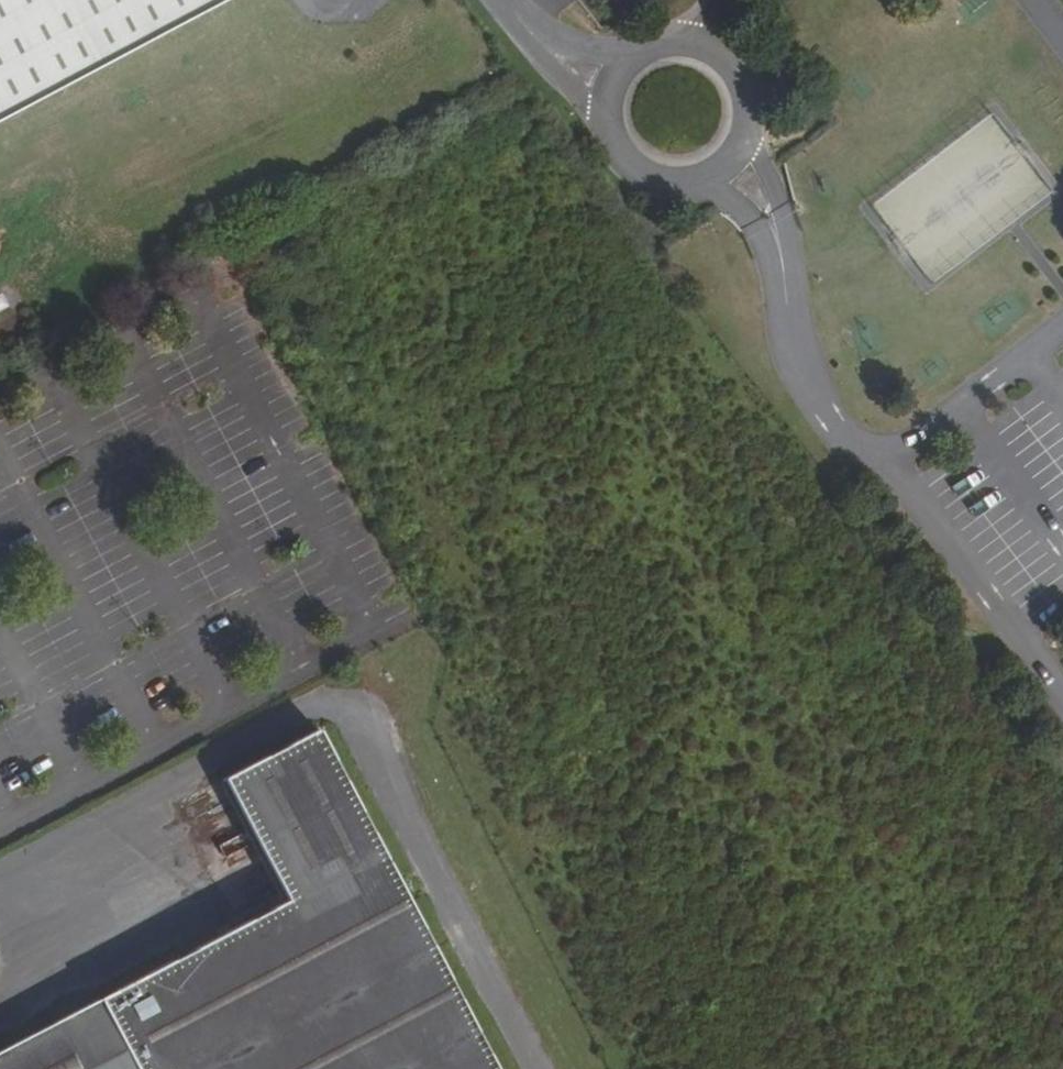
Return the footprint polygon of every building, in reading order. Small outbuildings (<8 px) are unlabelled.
[(226,0),(0,0),(0,120),(226,0)] [(0,1051),(0,1068),(494,1068),(317,729),(222,779),(285,901),(0,1051)]
